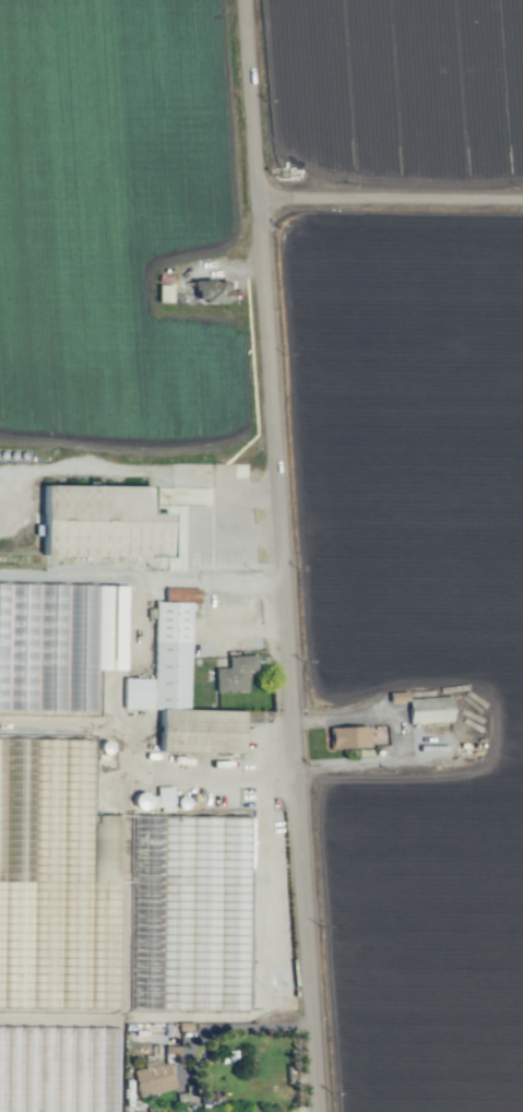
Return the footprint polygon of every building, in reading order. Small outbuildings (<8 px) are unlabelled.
[(227,279),(192,281),(193,302),(228,301),(227,279)] [(156,302),(170,302),(170,285),(156,284),(156,302)] [(169,512),(148,512),(149,485),(42,484),(41,555),(168,556),(169,512)] [(125,585),(67,585),(67,623),(68,623),(67,634),(76,634),(76,625),(87,625),(87,618),(90,618),(90,609),(96,609),(96,669),(124,670),(125,585)] [(152,678),(123,677),(122,708),(159,709),(158,751),(240,753),(241,711),(187,709),(189,603),(198,603),(198,589),(164,588),(164,602),(153,601),(152,678)] [(246,690),(246,673),(256,673),(255,655),(226,656),(227,668),(213,668),(213,691),(246,690)] [(450,696),(407,698),(408,723),(451,721),(450,696)] [(367,726),(328,727),(328,748),(367,747),(367,726)] [(172,787),(152,787),(152,810),(172,810),(172,787)] [(164,1062),(179,1061),(178,1045),(164,1046),(164,1062)] [(141,1062),(141,1067),(132,1069),(135,1094),(173,1090),(169,1062),(159,1064),(158,1059),(141,1062)]
